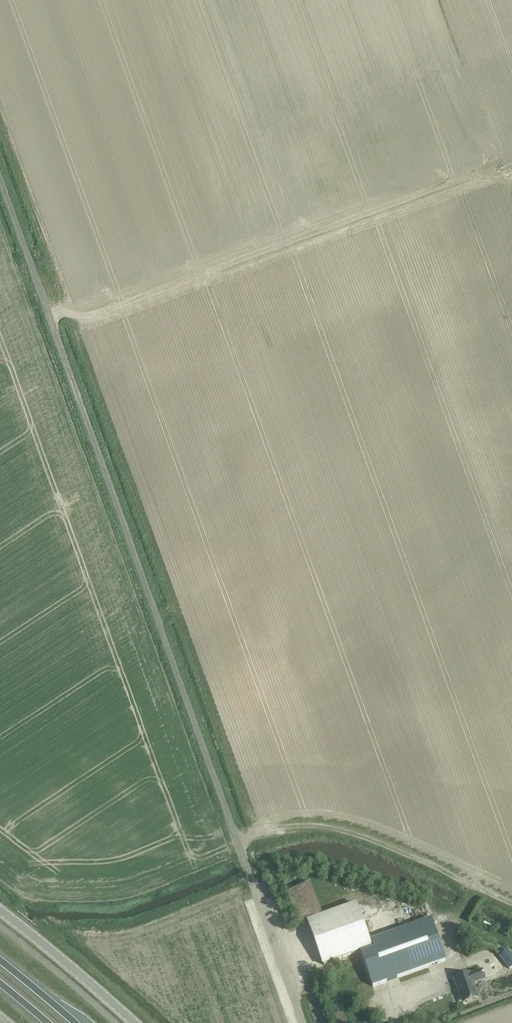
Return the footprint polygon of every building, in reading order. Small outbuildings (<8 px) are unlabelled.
[(300,887),(309,919),(323,915),(314,883),(300,887)] [(370,949),(355,904),(307,921),(323,965),(370,949)] [(361,954),(372,987),(445,961),(431,919),(370,941),(373,949),(361,954)] [(473,936),(470,941),(479,945),(481,939),(473,936)] [(507,951),(499,957),(509,969),(511,967),(511,957),(507,951)] [(473,983),(485,979),(482,971),(470,975),(470,974),(455,979),(464,1003),(478,998),(473,983)]
